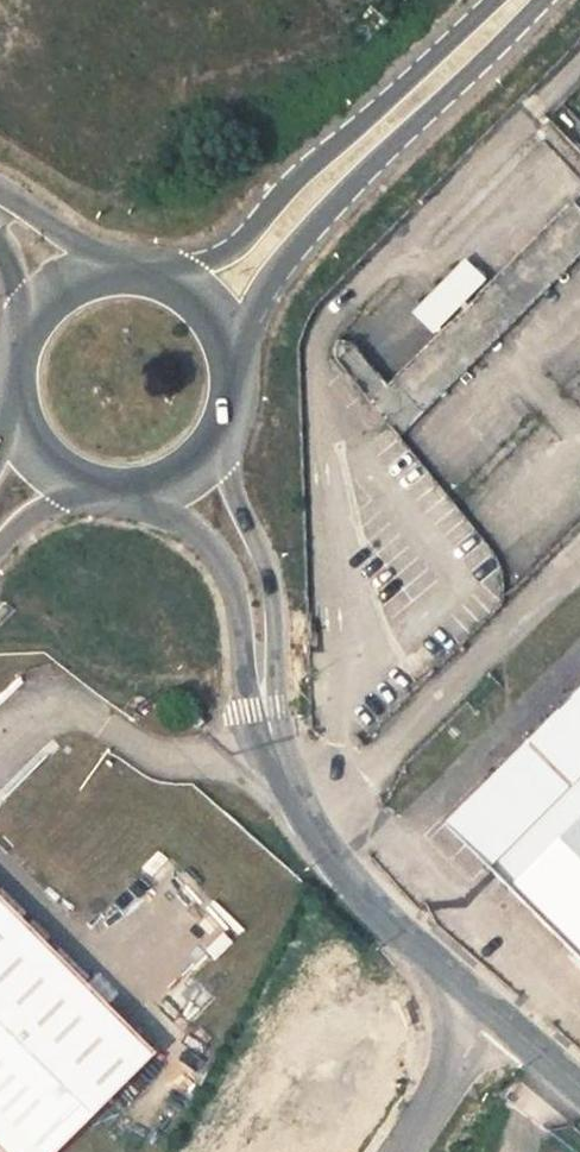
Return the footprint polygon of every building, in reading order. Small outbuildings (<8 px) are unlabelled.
[(334,358),(398,438),(579,257),(579,211),(571,201),(385,384),(353,345),(338,341),(333,347),(334,358)] [(0,608),(0,621),(10,611),(3,605),(0,608)] [(444,818),(579,951),(579,685),(444,818)] [(203,718),(189,705),(181,715),(195,728),(203,718)] [(4,1151),(50,1151),(154,1049),(0,900),(0,1148),(4,1151)]
